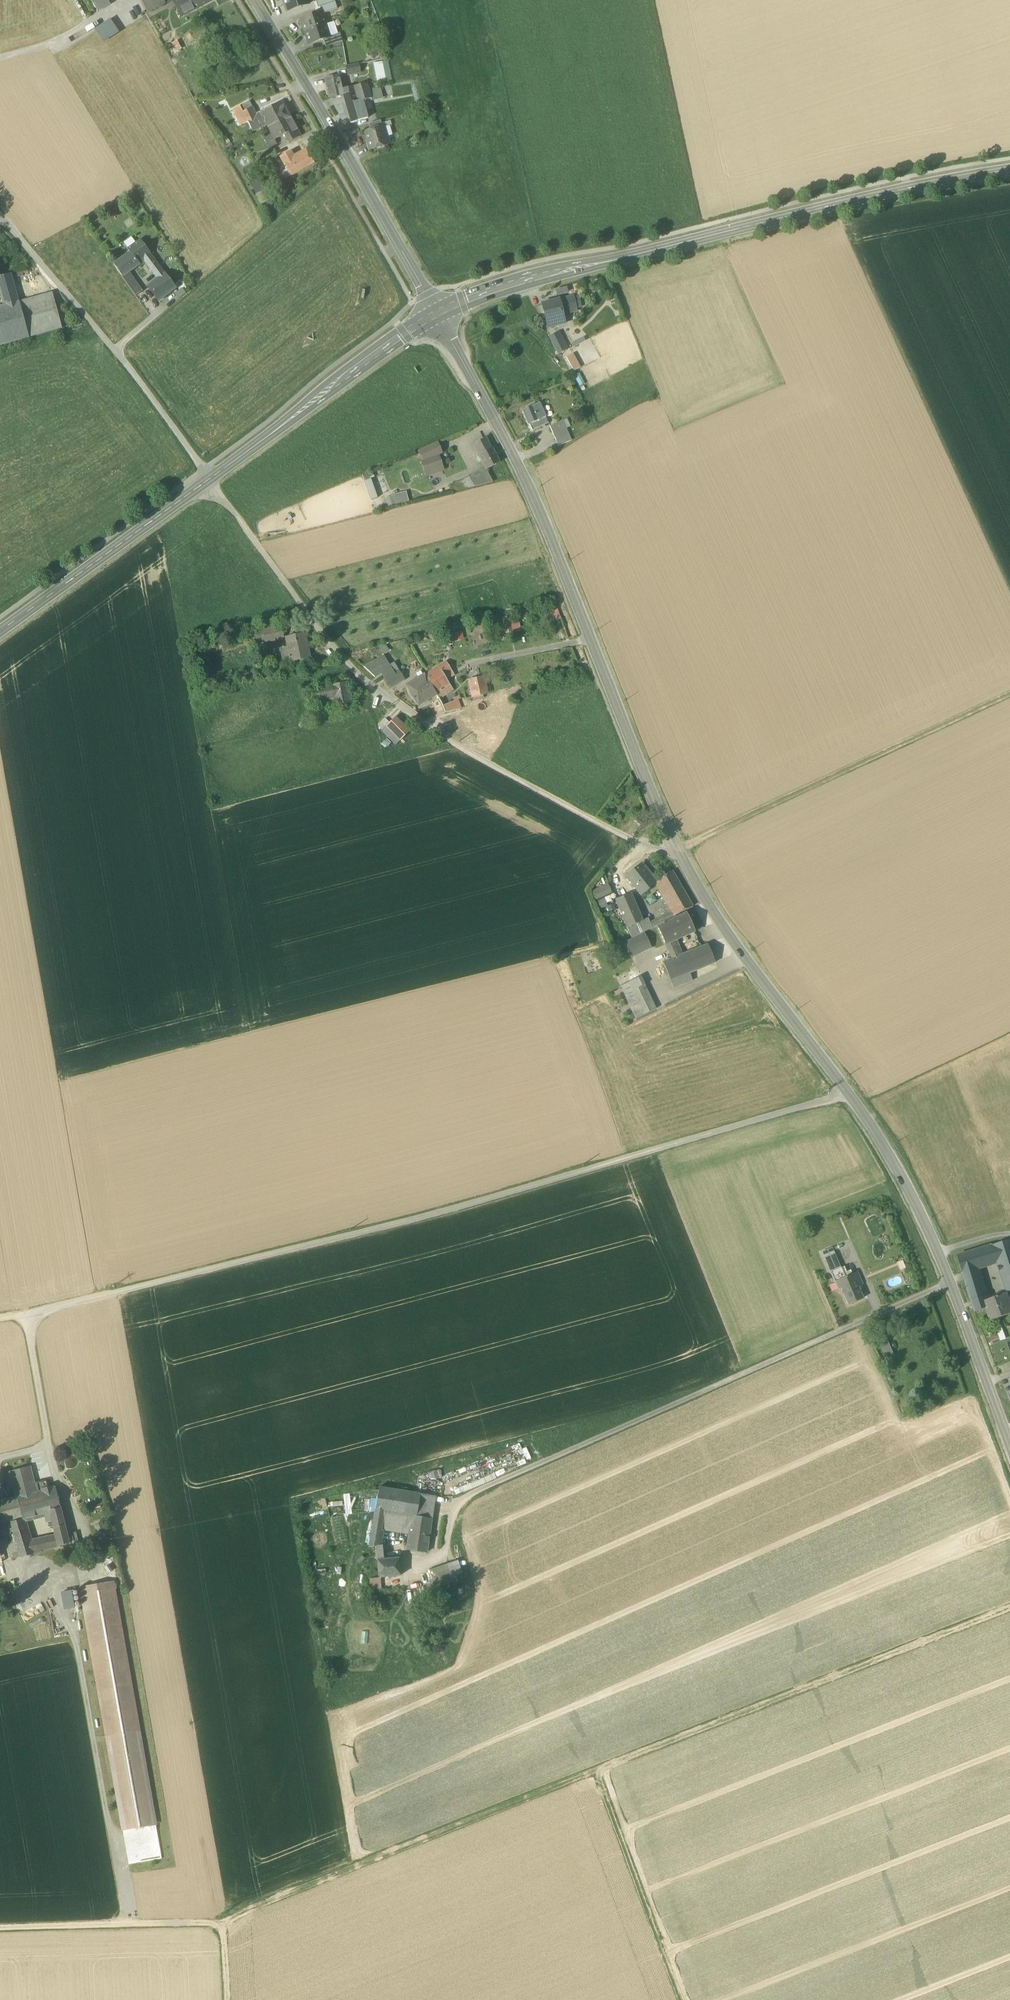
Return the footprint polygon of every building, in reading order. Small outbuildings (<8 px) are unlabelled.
[(99,9),(108,4),(105,0),(94,0),(99,9)] [(149,12),(164,5),(162,1),(164,0),(143,0),(149,12)] [(181,17),(213,0),(172,0),(181,17)] [(287,12),(308,4),(307,0),(283,0),(287,12)] [(335,2),(318,8),(320,13),(322,13),(322,14),(337,9),(335,2)] [(301,20),(305,32),(326,25),(322,14),(322,13),(320,13),(301,20)] [(96,30),(103,41),(117,32),(110,21),(96,30)] [(334,22),(326,25),(330,37),(338,34),(334,22)] [(330,37),(326,25),(305,32),(309,44),(323,40),(330,37)] [(323,40),(326,47),(343,43),(340,33),(338,34),(330,37),(323,40)] [(376,64),(380,83),(386,81),(382,63),(376,64)] [(348,77),(360,74),(359,66),(346,69),(348,77)] [(331,97),(344,95),(342,89),(339,76),(327,79),(331,97)] [(366,101),(371,99),(369,90),(369,89),(367,83),(353,86),(355,92),(357,102),(362,101),(362,102),(366,101)] [(342,89),(344,95),(355,92),(353,86),(342,89)] [(380,88),(369,90),(371,99),(371,100),(383,97),(381,88),(380,88)] [(357,102),(355,92),(344,95),(351,122),(367,118),(365,111),(362,102),(362,101),(357,102)] [(239,108),(242,113),(253,108),(250,102),(239,108)] [(267,125),(268,128),(276,123),(277,124),(290,117),(281,103),(260,113),(267,125)] [(242,113),(250,133),(267,125),(260,113),(257,115),(253,108),(242,113)] [(275,140),(287,134),(296,129),(290,117),(277,124),(276,123),(268,128),(275,140)] [(369,124),(371,130),(382,127),(381,120),(369,124)] [(367,139),(370,150),(388,144),(389,141),(388,136),(385,134),(382,127),(371,130),(367,132),(369,138),(367,139)] [(299,134),(296,129),(287,134),(289,139),(299,134)] [(269,147),(276,143),(273,138),(266,143),(269,147)] [(281,157),(291,176),(314,163),(307,150),(293,158),(290,152),(281,157)] [(124,243),(128,249),(136,243),(131,237),(124,243)] [(140,265),(145,262),(142,259),(149,254),(140,241),(136,243),(128,249),(130,252),(131,252),(140,265)] [(114,264),(122,277),(129,272),(140,265),(131,252),(130,252),(114,264)] [(145,262),(158,279),(164,274),(149,254),(142,259),(145,262)] [(136,296),(143,291),(129,272),(122,277),(136,296)] [(29,337),(62,328),(52,293),(19,302),(18,299),(11,274),(0,277),(0,290),(4,303),(4,306),(0,307),(0,345),(29,337)] [(175,288),(164,274),(158,279),(147,286),(158,301),(175,288)] [(174,294),(178,299),(186,293),(182,288),(174,294)] [(573,297),(559,301),(559,300),(542,305),(546,319),(549,319),(550,322),(551,326),(565,323),(564,320),(562,315),(562,312),(576,309),(575,307),(573,299),(573,297)] [(549,338),(558,355),(567,350),(559,334),(549,338)] [(566,356),(573,370),(580,367),(572,352),(566,356)] [(523,410),(529,424),(545,417),(539,403),(523,410)] [(548,423),(545,417),(529,424),(532,430),(548,423)] [(571,440),(562,420),(549,426),(558,446),(571,440)] [(473,444),(479,455),(492,449),(486,437),(473,444)] [(437,454),(441,453),(437,441),(417,449),(421,460),(437,454)] [(492,448),(492,449),(479,455),(478,456),(485,468),(486,470),(500,463),(499,462),(492,448)] [(421,460),(427,475),(443,469),(437,454),(421,460)] [(469,477),(474,487),(493,482),(486,470),(485,468),(469,477)] [(451,485),(453,492),(474,487),(469,477),(451,485)] [(406,491),(383,496),(386,506),(409,501),(406,491)] [(262,630),(265,642),(284,638),(281,626),(262,630)] [(286,637),(291,662),(309,658),(304,633),(286,637)] [(384,680),(395,673),(390,667),(384,657),(364,666),(375,677),(381,673),(384,680)] [(449,684),(446,679),(444,675),(446,674),(452,671),(447,662),(425,675),(436,692),(449,684)] [(384,680),(390,688),(404,680),(398,671),(395,673),(384,680)] [(419,705),(437,694),(436,692),(425,675),(407,685),(419,705)] [(469,681),(473,697),(487,693),(484,678),(469,681)] [(333,698),(335,706),(351,703),(347,682),(331,686),(333,698)] [(453,689),(449,684),(436,692),(437,694),(439,697),(453,689)] [(310,690),(312,702),(333,698),(331,686),(310,690)] [(451,702),(444,706),(446,712),(455,710),(451,702)] [(386,726),(400,741),(410,731),(395,717),(390,723),(386,726)] [(378,726),(382,730),(386,726),(390,723),(386,719),(378,726)] [(400,741),(386,726),(382,730),(396,744),(400,741)] [(638,892),(641,896),(655,885),(658,883),(658,882),(643,864),(626,877),(638,892)] [(655,885),(671,912),(650,923),(652,928),(674,917),(693,906),(672,871),(658,882),(658,883),(655,885)] [(590,893),(594,902),(609,895),(605,886),(590,893)] [(616,902),(627,928),(643,921),(632,895),(616,902)] [(599,908),(607,905),(604,898),(596,901),(599,908)] [(658,927),(666,945),(677,940),(695,932),(686,913),(658,927)] [(627,928),(632,938),(652,928),(650,923),(647,919),(643,921),(627,928)] [(644,935),(625,944),(631,958),(651,949),(644,935)] [(677,940),(666,945),(665,945),(671,959),(683,954),(677,940)] [(699,948),(683,954),(671,959),(663,963),(670,981),(689,973),(715,963),(708,945),(699,948)] [(689,973),(670,981),(673,988),(692,981),(689,973)] [(621,986),(627,1001),(647,991),(640,977),(621,986)] [(627,1001),(636,1019),(656,1009),(653,1002),(647,991),(627,1001)] [(993,1245),(999,1262),(998,1262),(1006,1290),(1009,1291),(1009,1240),(993,1245)] [(978,1268),(998,1262),(999,1262),(993,1245),(958,1256),(963,1273),(978,1268)] [(821,1251),(824,1258),(834,1254),(831,1246),(821,1251)] [(841,1268),(834,1254),(824,1258),(830,1272),(841,1268)] [(844,1266),(841,1267),(845,1277),(852,1274),(851,1270),(847,1272),(844,1266)] [(834,1283),(836,1282),(845,1278),(845,1277),(841,1267),(841,1268),(830,1272),(834,1283)] [(980,1275),(978,1268),(963,1273),(965,1280),(980,1275)] [(852,1274),(845,1277),(845,1278),(836,1282),(839,1289),(841,1288),(848,1305),(863,1299),(857,1287),(862,1284),(857,1272),(852,1274)] [(883,1280),(887,1290),(904,1282),(900,1273),(883,1280)] [(986,1295),(980,1275),(965,1280),(971,1300),(986,1295)] [(832,1292),(839,1289),(836,1282),(834,1283),(829,1285),(832,1292)] [(987,1300),(986,1301),(989,1307),(991,1315),(1009,1307),(1009,1299),(1007,1292),(987,1300)] [(985,1309),(989,1307),(986,1301),(987,1300),(986,1295),(971,1300),(975,1312),(985,1309)] [(985,1309),(990,1321),(1009,1313),(1009,1307),(991,1315),(989,1307),(985,1309)] [(998,1335),(988,1338),(991,1345),(1001,1342),(998,1335)] [(887,1340),(880,1343),(887,1358),(894,1355),(887,1340)] [(19,1488),(22,1497),(37,1493),(35,1491),(34,1488),(35,1487),(30,1468),(14,1472),(16,1479),(12,1480),(15,1489),(19,1488)] [(379,1487),(375,1510),(368,1547),(375,1547),(376,1560),(377,1560),(383,1560),(382,1546),(379,1546),(381,1531),(384,1513),(411,1517),(411,1516),(416,1516),(432,1519),(435,1496),(420,1494),(379,1487)] [(50,1512),(54,1529),(65,1526),(55,1488),(44,1491),(50,1512)] [(22,1519),(25,1519),(50,1512),(44,1491),(37,1493),(22,1497),(17,1498),(22,1519)] [(351,1514),(350,1493),(339,1494),(340,1514),(351,1514)] [(22,1519),(17,1498),(0,1502),(0,1514),(3,1525),(7,1523),(22,1519)] [(411,1517),(384,1513),(381,1531),(408,1535),(411,1517)] [(10,1534),(7,1523),(3,1525),(0,1514),(0,1537),(10,1534)] [(406,1549),(427,1553),(432,1519),(416,1516),(411,1516),(411,1517),(408,1535),(406,1549)] [(38,1552),(35,1540),(32,1540),(25,1519),(22,1519),(7,1523),(10,1534),(14,1546),(17,1558),(42,1552),(41,1551),(38,1552)] [(95,1525),(98,1534),(106,1532),(102,1522),(95,1525)] [(55,1536),(67,1533),(65,1526),(54,1529),(55,1535),(55,1536)] [(79,1545),(79,1544),(76,1532),(67,1535),(69,1544),(70,1547),(78,1545),(79,1545)] [(69,1544),(67,1535),(67,1533),(55,1536),(58,1546),(69,1544)] [(55,1536),(55,1535),(35,1540),(38,1552),(41,1551),(58,1546),(55,1536)] [(79,1545),(78,1545),(81,1555),(87,1554),(84,1543),(79,1544),(79,1545)] [(17,1558),(14,1546),(8,1547),(12,1560),(17,1558)] [(377,1560),(379,1578),(400,1576),(399,1558),(383,1560),(377,1560)] [(448,1564),(452,1577),(462,1574),(458,1561),(448,1564)] [(448,1564),(427,1570),(431,1583),(452,1577),(448,1564)] [(431,1583),(433,1590),(454,1583),(452,1577),(431,1583)] [(80,1588),(123,1830),(156,1824),(113,1582),(101,1585),(102,1585),(103,1590),(92,1591),(91,1587),(92,1587),(92,1586),(80,1588)]
